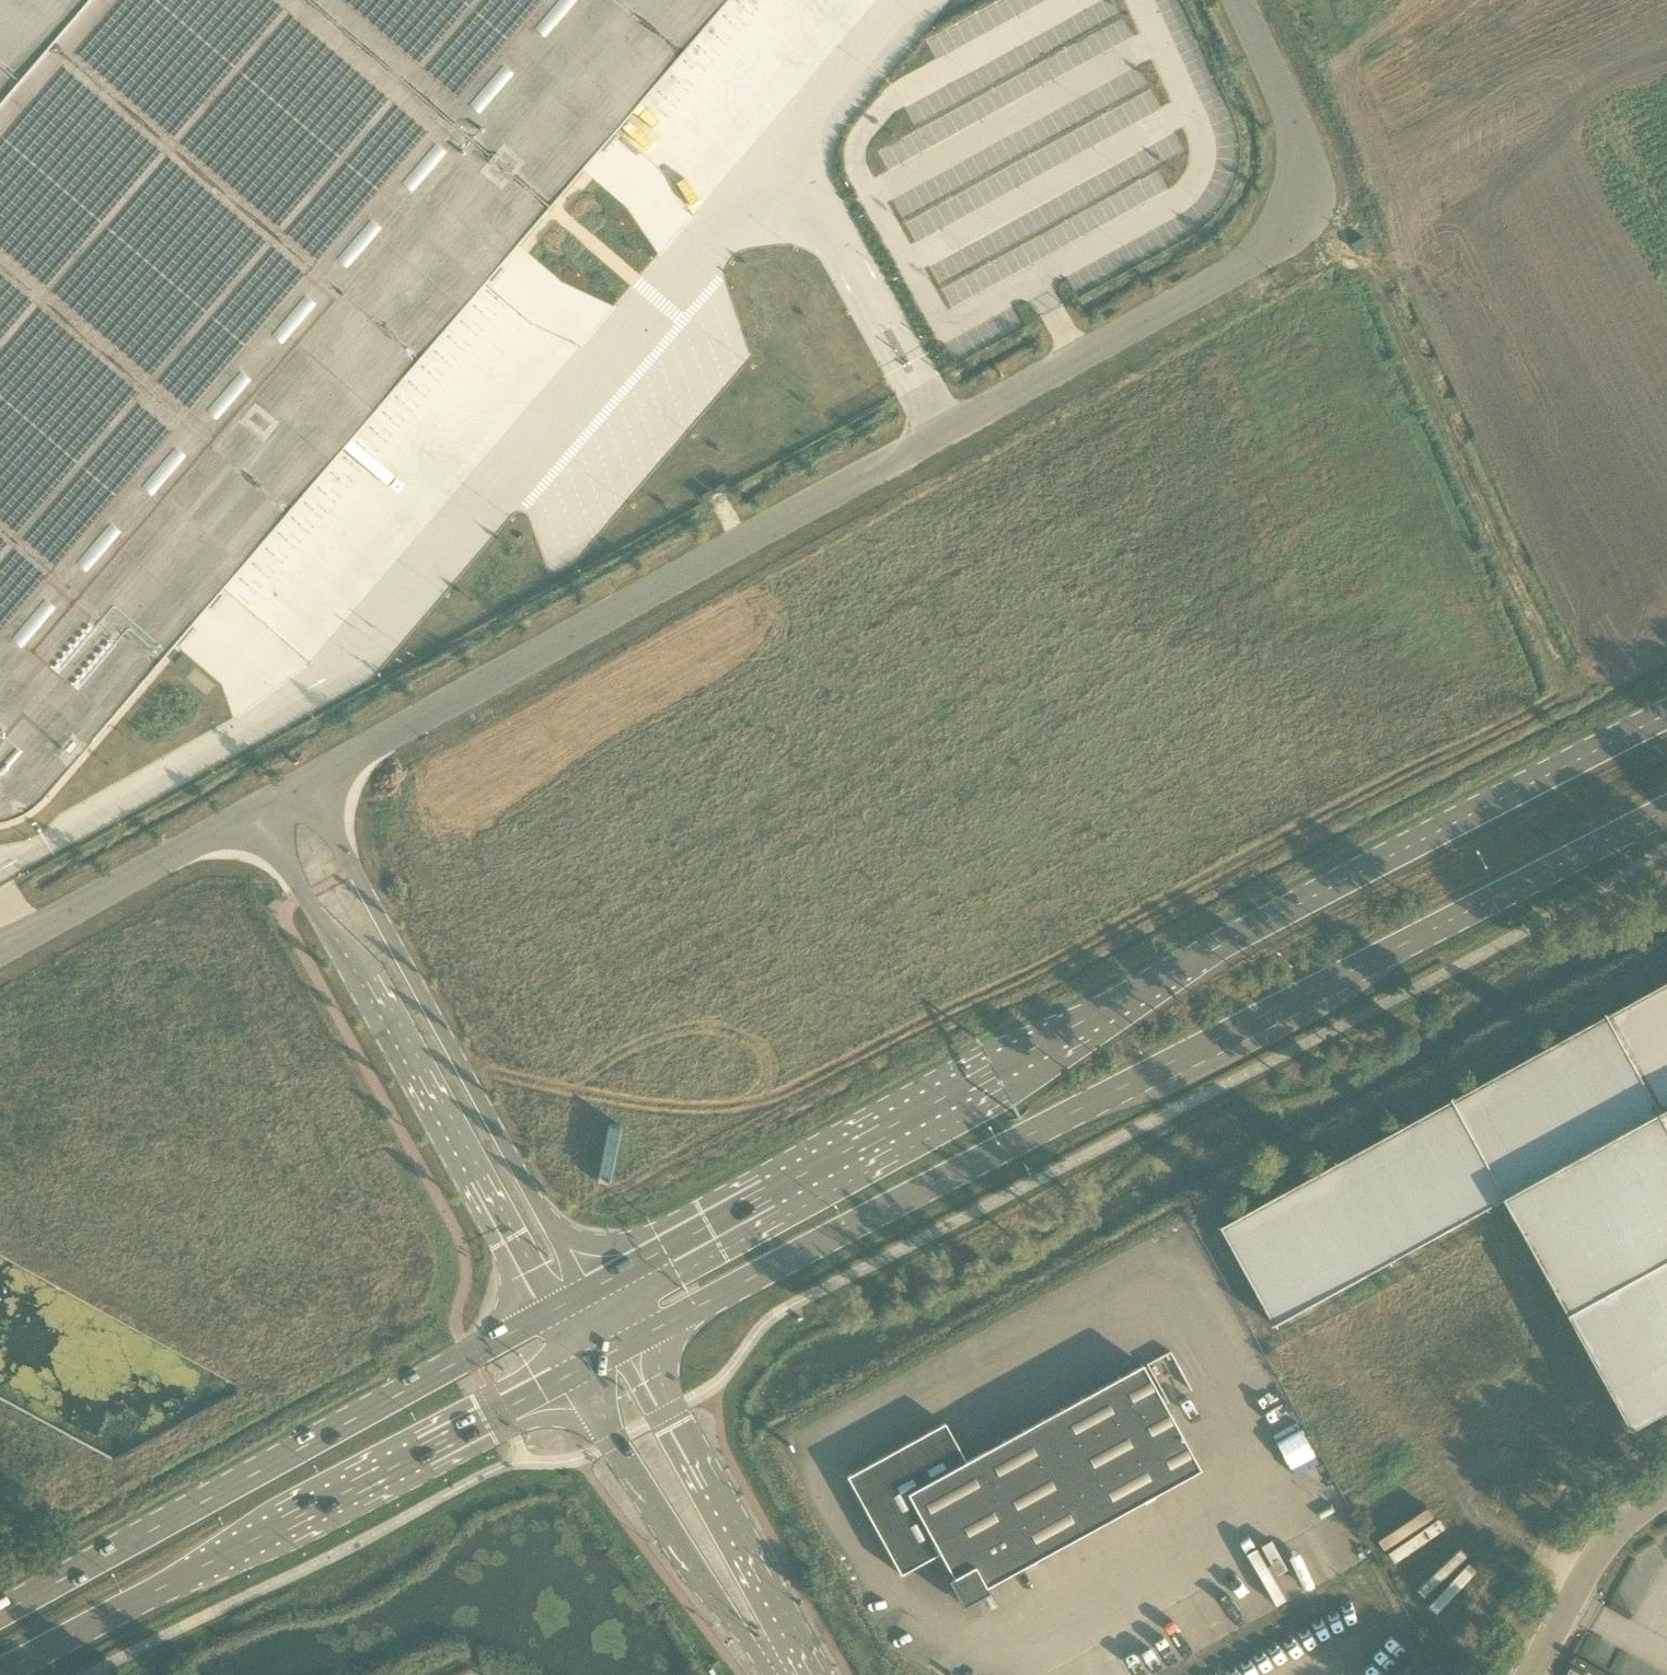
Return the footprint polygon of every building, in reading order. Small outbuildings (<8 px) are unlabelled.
[(0,97),(0,818),(2,817),(9,815),(17,812),(26,808),(35,801),(43,792),(91,736),(220,586),(221,585),(482,281),(482,280),(554,196),(326,0),(83,0),(18,76),(0,97)] [(18,76),(83,0),(0,0),(0,60),(18,76)] [(554,196),(612,129),(613,128),(723,0),(326,0),(554,196)] [(18,76),(0,60),(0,97),(18,76)] [(1274,1325),(1507,1198),(1518,1217),(1634,1428),(1666,1410),(1666,983),(1609,1015),(1608,1013),(1607,1013),(1608,1015),(1455,1099),(1454,1098),(1453,1098),(1454,1100),(1223,1227),(1276,1323),(1274,1325)] [(1147,1364),(1168,1402),(1191,1390),(1170,1351),(1147,1364)] [(933,1429),(847,1476),(900,1574),(939,1553),(952,1576),(948,1579),(953,1589),(958,1586),(977,1591),(980,1596),(989,1592),(987,1586),(1200,1469),(1142,1364),(954,1467),(933,1429)]
